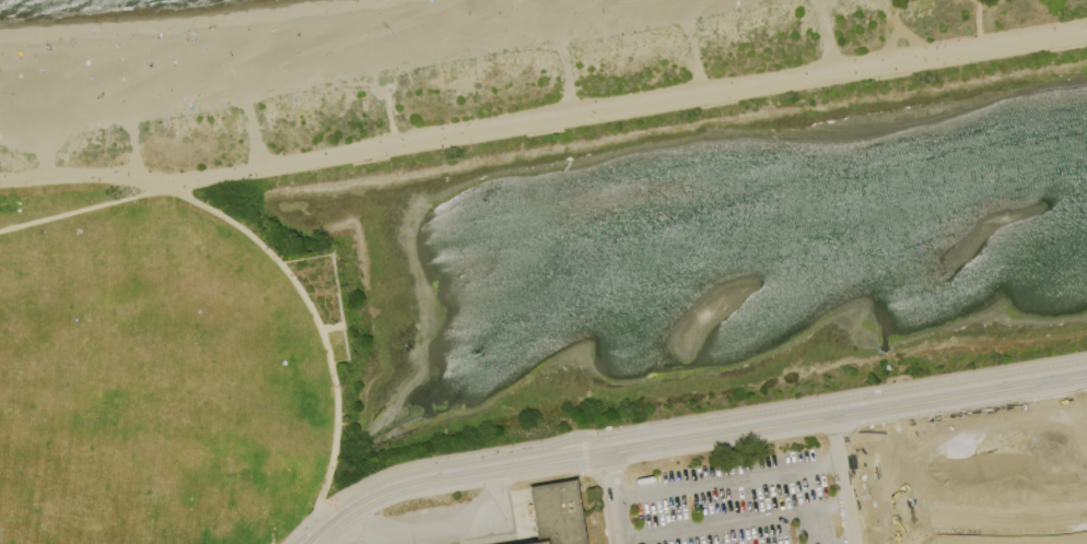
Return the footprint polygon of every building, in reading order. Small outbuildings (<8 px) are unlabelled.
[(575,481),(585,543),(530,543),(537,543),(528,488),(575,481)]
